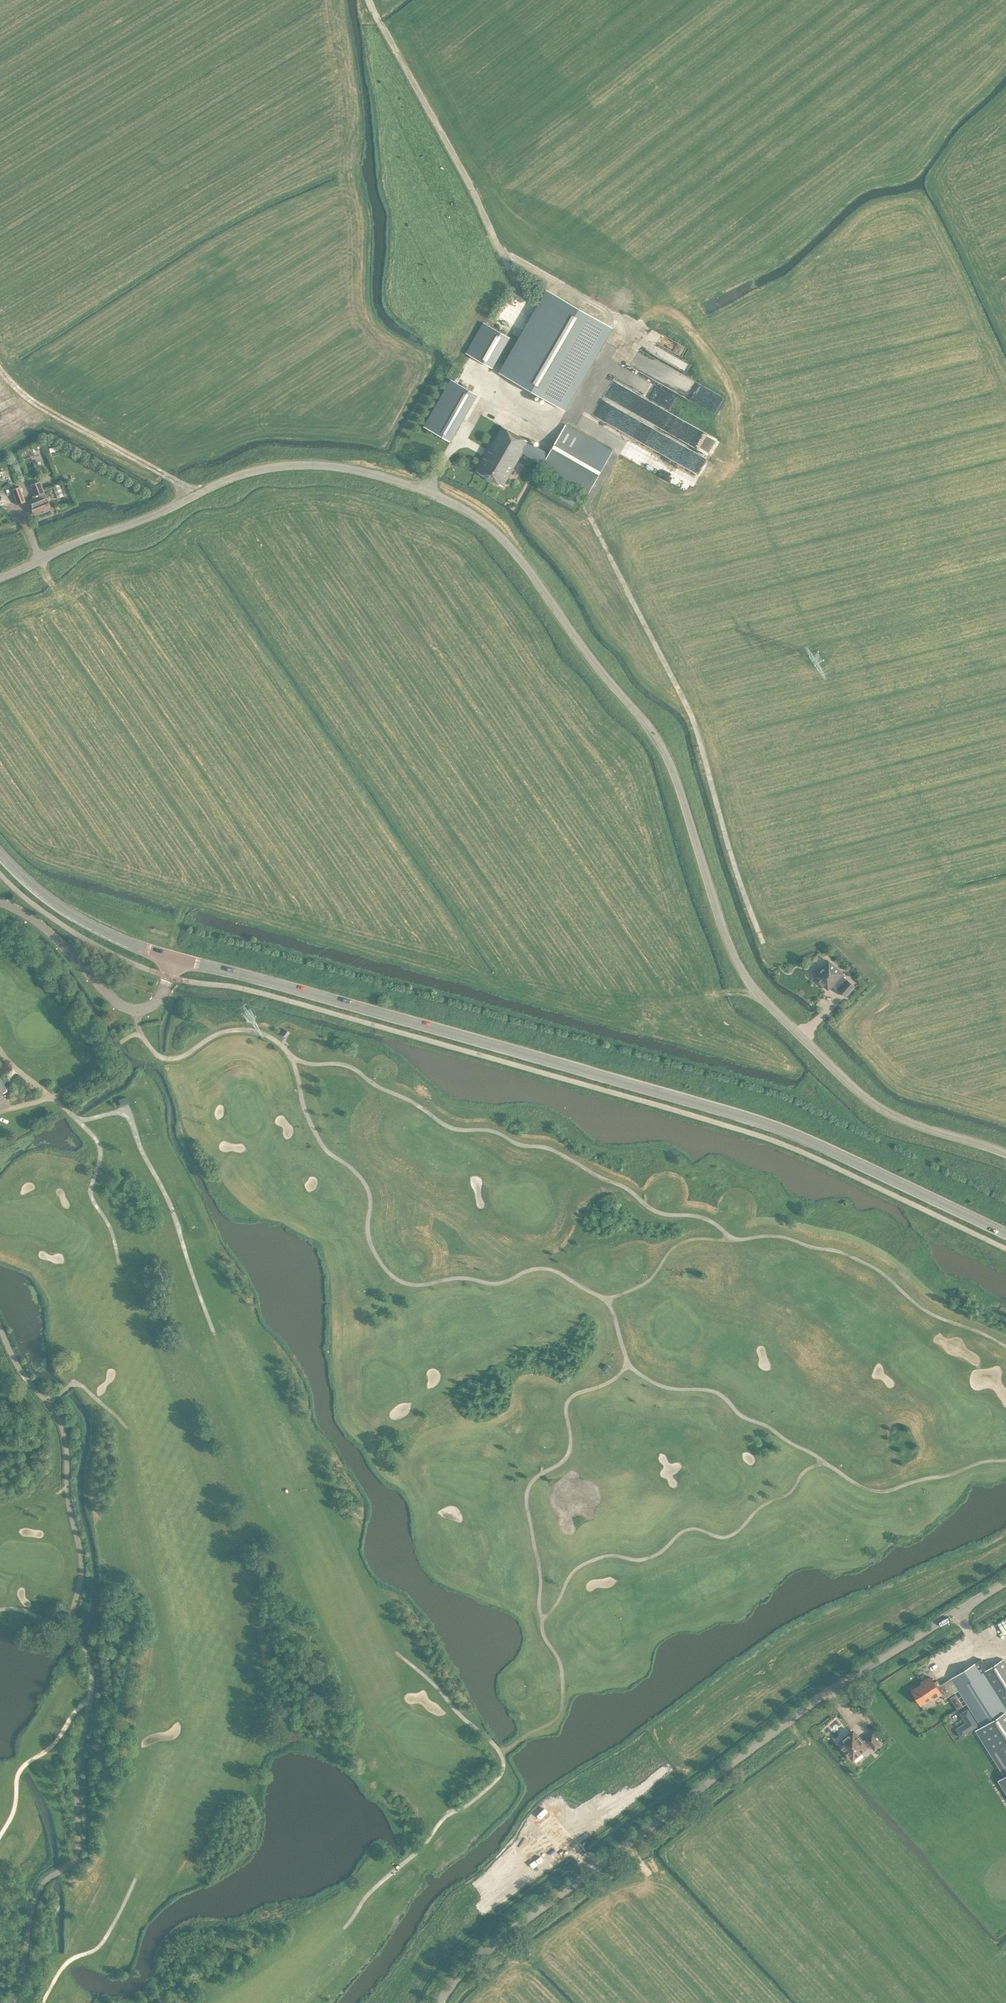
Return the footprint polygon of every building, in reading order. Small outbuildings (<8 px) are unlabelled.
[(552,291),(504,369),(555,400),(601,320),(552,291)] [(466,352),(473,356),(493,367),(510,337),(483,322),(466,352)] [(677,352),(683,354),(686,346),(679,344),(677,352)] [(424,426),(436,433),(450,441),(478,394),(451,379),(424,426)] [(611,403),(602,420),(653,446),(662,429),(659,428),(662,421),(664,421),(670,409),(611,379),(601,399),(611,403)] [(704,406),(715,412),(724,397),(718,394),(712,405),(706,402),(704,406)] [(541,467),(587,494),(612,450),(566,424),(549,453),(503,426),(477,471),(503,485),(522,452),(543,464),(541,467)] [(48,507),(45,498),(48,497),(47,492),(44,493),(43,492),(39,480),(30,484),(34,497),(28,499),(33,513),(48,507)] [(12,488),(15,500),(22,498),(18,486),(12,488)] [(560,496),(573,504),(574,504),(578,498),(564,489),(560,496)] [(821,964),(821,967),(813,976),(826,987),(832,981),(838,987),(836,988),(843,994),(853,983),(846,977),(845,978),(839,973),(841,971),(828,959),(826,961),(824,961),(821,964)] [(1004,1776),(999,1779),(1005,1790),(1005,1663),(1003,1658),(987,1669),(981,1659),(940,1685),(937,1687),(930,1676),(921,1682),(922,1684),(912,1690),(920,1704),(931,1698),(932,1699),(940,1694),(943,1699),(958,1689),(981,1726),(975,1730),(1004,1776)] [(955,1694),(950,1697),(954,1704),(959,1701),(955,1694)] [(839,1743),(846,1751),(846,1753),(849,1757),(851,1757),(853,1758),(866,1746),(869,1744),(874,1750),(881,1744),(872,1733),(865,1739),(865,1740),(863,1742),(853,1731),(839,1743)]
